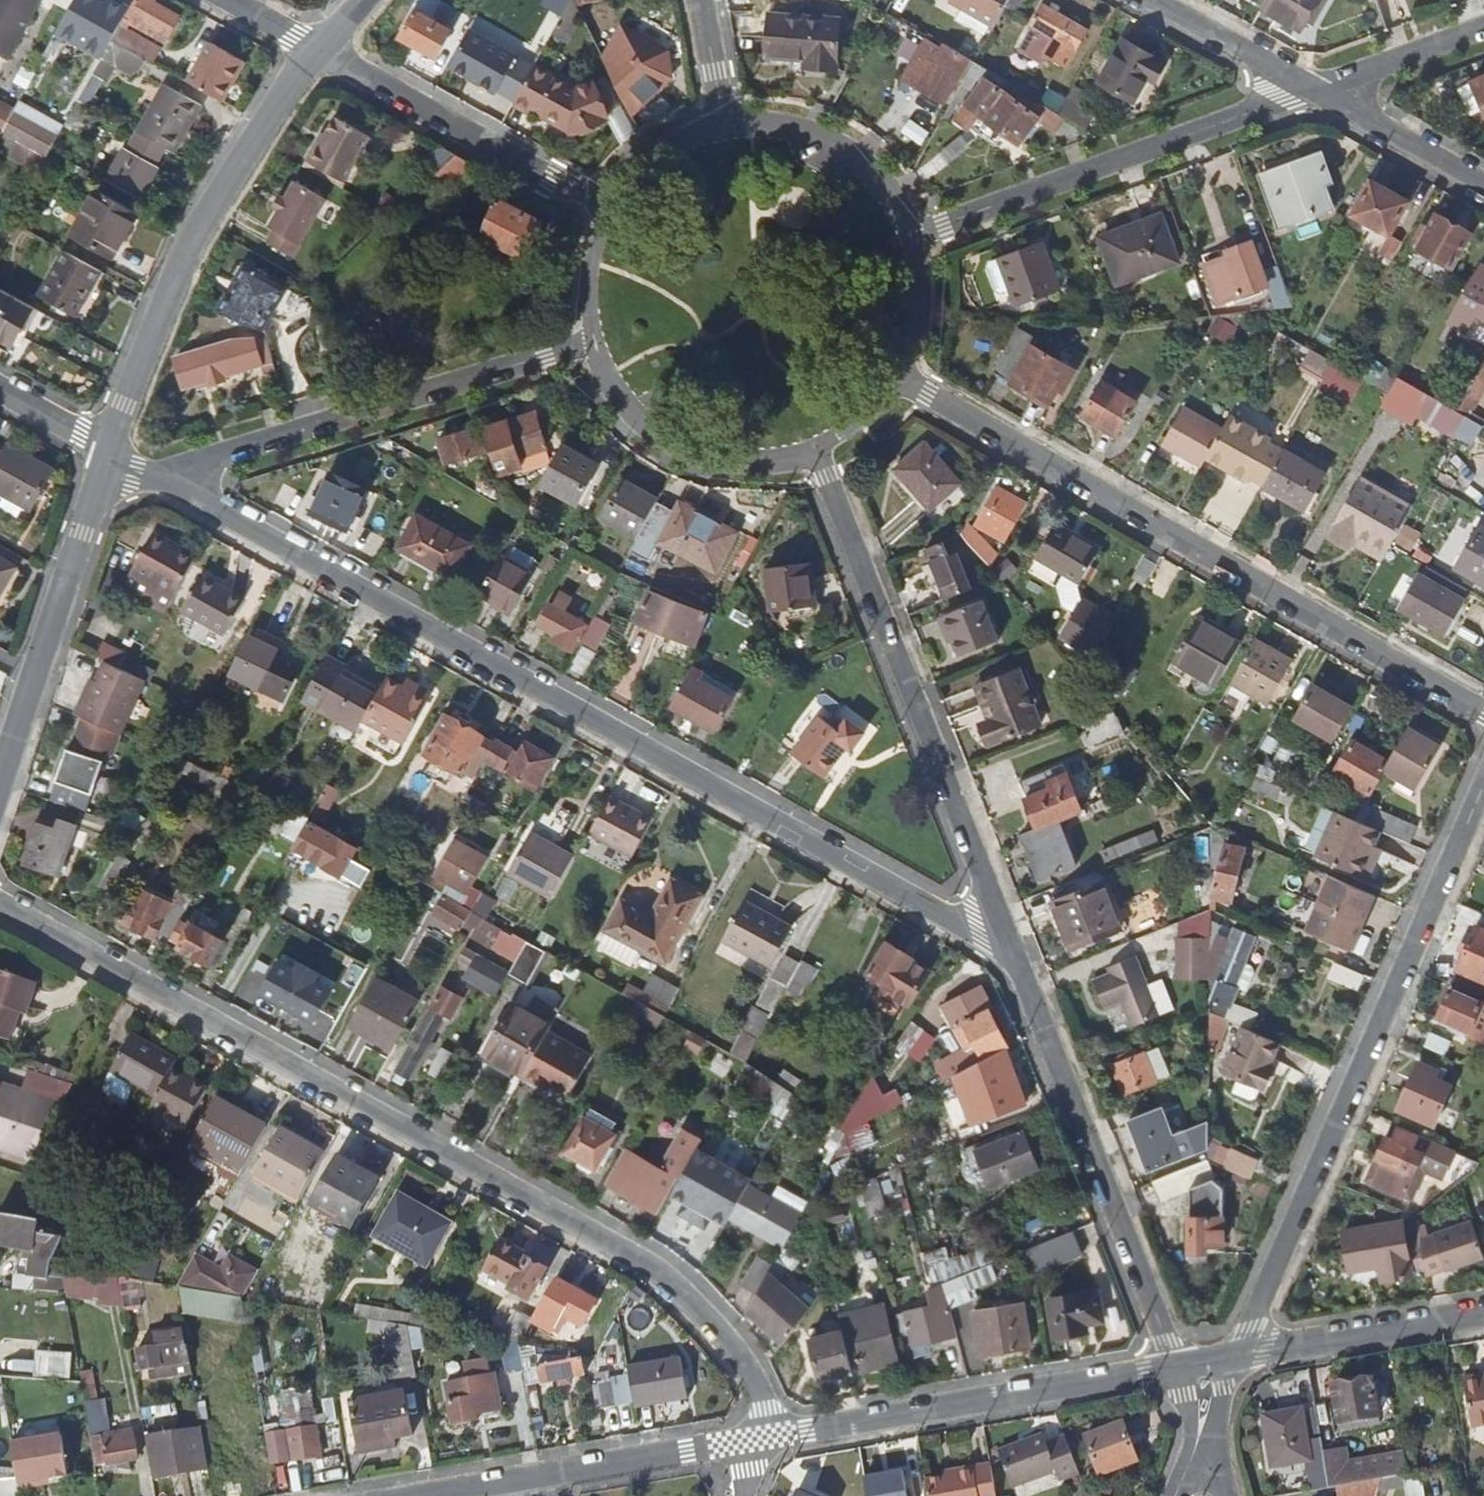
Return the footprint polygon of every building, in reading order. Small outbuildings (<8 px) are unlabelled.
[(14,58),(22,43),(17,39),(39,0),(0,0),(0,50),(14,58)] [(59,34),(65,37),(67,33),(76,37),(77,35),(82,38),(91,23),(110,33),(128,3),(123,0),(78,0),(59,34)] [(159,0),(142,0),(137,10),(130,8),(113,38),(145,55),(155,61),(163,47),(128,27),(131,20),(149,29),(153,21),(172,31),(183,12),(159,0)] [(567,9),(572,0),(555,0),(555,2),(567,9)] [(577,2),(576,0),(572,0),(567,9),(560,23),(575,32),(584,16),(577,2)] [(1006,0),(948,0),(992,25),(1005,2),(1006,0)] [(1005,2),(1016,9),(1022,0),(1006,0),(1005,2)] [(1027,12),(1034,17),(1032,21),(1035,23),(1032,29),(1036,32),(1032,37),(1053,50),(1071,19),(1038,0),(1033,0),(1027,12)] [(1317,0),(1264,0),(1260,7),(1301,29),(1306,21),(1317,0)] [(1306,21),(1314,25),(1328,0),(1317,0),(1306,21)] [(453,30),(418,10),(402,36),(439,56),(453,30)] [(806,66),(835,67),(838,18),(769,13),(767,56),(806,59),(806,66)] [(168,39),(172,31),(153,21),(149,29),(168,39)] [(622,27),(605,57),(632,112),(668,78),(665,51),(622,27)] [(472,33),(452,66),(506,97),(525,64),(472,33)] [(961,70),(969,57),(942,42),(940,46),(924,37),(898,80),(900,81),(897,85),(901,88),(904,83),(941,105),(961,70)] [(113,38),(105,52),(95,71),(107,78),(117,60),(136,70),(137,69),(145,55),(113,38)] [(1160,59),(1120,38),(1098,79),(1131,97),(1143,73),(1151,77),(1160,59)] [(216,55),(198,85),(227,101),(244,71),(216,55)] [(961,70),(966,72),(973,59),(969,57),(961,70)] [(1053,128),(1062,114),(1037,98),(1031,108),(983,76),(988,68),(973,59),(966,72),(965,73),(979,82),(957,117),(972,128),(981,115),(1006,131),(1018,140),(1034,117),(1053,128)] [(515,102),(541,117),(544,111),(567,123),(573,134),(612,114),(596,81),(579,89),(536,65),(515,102)] [(1472,81),(1483,109),(1483,76),(1472,81)] [(168,82),(140,130),(165,145),(177,152),(204,103),(168,82)] [(81,97),(92,103),(94,105),(100,96),(86,88),(81,97)] [(83,119),(92,103),(81,97),(72,113),(83,119)] [(5,130),(17,109),(0,100),(0,127),(5,130)] [(1070,100),(1062,114),(1086,130),(1094,117),(1070,100)] [(60,134),(17,109),(5,130),(48,154),(60,134)] [(541,117),(573,134),(567,123),(544,111),(541,117)] [(981,115),(972,128),(997,145),(1006,131),(981,115)] [(372,136),(337,116),(322,144),(318,142),(308,160),(347,182),(372,136)] [(156,160),(165,145),(140,130),(138,130),(130,145),(127,144),(108,177),(139,194),(158,162),(156,160)] [(1322,149),(1302,156),(1304,160),(1264,174),(1282,224),(1333,206),(1326,182),(1332,180),(1322,149)] [(59,160),(48,154),(47,158),(57,164),(59,160)] [(476,166),(458,155),(438,173),(451,189),(476,166)] [(308,160),(304,166),(343,188),(347,182),(308,160)] [(295,257),(328,199),(296,181),(271,227),(277,230),(269,243),(295,257)] [(1388,236),(1390,236),(1407,204),(1372,184),(1354,216),(1388,236)] [(114,255),(139,209),(97,186),(71,232),(114,255)] [(522,258),(540,222),(496,199),(477,236),(522,258)] [(1461,230),(1429,212),(1410,245),(1442,262),(1461,230)] [(1143,231),(1105,244),(1119,284),(1178,263),(1163,217),(1142,225),(1143,231)] [(1104,239),(1105,244),(1143,231),(1142,225),(1104,239)] [(1379,253),(1392,262),(1403,243),(1390,236),(1388,236),(1379,253)] [(1253,241),(1227,247),(1228,255),(1205,261),(1215,306),(1265,295),(1253,241)] [(1061,292),(1043,243),(998,260),(999,261),(990,265),(987,271),(996,293),(1002,295),(1011,292),(1018,308),(1061,292)] [(75,312),(101,266),(64,246),(38,292),(75,312)] [(228,293),(218,311),(262,333),(289,287),(245,263),(235,280),(238,281),(231,295),(228,293)] [(1480,266),(1447,324),(1483,345),(1483,268),(1480,266)] [(15,341),(35,305),(0,286),(0,333),(15,341)] [(376,303),(340,313),(351,350),(387,339),(376,303)] [(1040,342),(1020,331),(999,371),(1017,382),(1017,385),(1052,406),(1061,391),(1067,395),(1080,373),(1037,348),(1040,342)] [(233,342),(177,358),(184,385),(207,379),(209,385),(225,381),(223,374),(261,364),(255,342),(233,342)] [(1483,395),(1483,368),(1458,413),(1470,420),(1474,413),(1483,395)] [(1390,395),(1386,402),(1416,420),(1429,397),(1399,379),(1390,395)] [(1139,402),(1107,383),(1090,416),(1122,434),(1139,402)] [(1210,458),(1220,439),(1226,429),(1187,407),(1165,446),(1204,468),(1210,458)] [(1474,413),(1470,420),(1483,428),(1483,419),(1474,413)] [(535,414),(484,429),(497,474),(521,468),(518,457),(546,450),(535,414)] [(1274,439),(1234,416),(1226,429),(1220,439),(1210,458),(1209,459),(1250,482),(1252,478),(1265,485),(1273,471),(1285,451),(1272,443),(1274,439)] [(441,441),(448,465),(486,453),(479,429),(441,441)] [(599,464),(563,444),(541,483),(578,502),(599,464)] [(898,468),(901,472),(933,510),(962,485),(927,444),(898,468)] [(0,455),(0,497),(4,499),(0,506),(0,512),(17,522),(23,509),(30,513),(54,471),(10,445),(3,456),(0,455)] [(1327,475),(1285,451),(1265,485),(1308,510),(1327,475)] [(1341,520),(1361,531),(1365,522),(1397,539),(1423,493),(1370,465),(1341,520)] [(366,493),(333,474),(313,512),(345,530),(366,493)] [(602,519),(639,539),(657,505),(659,503),(622,483),(602,519)] [(975,526),(1001,543),(1024,505),(998,489),(988,508),(982,505),(975,526)] [(681,501),(678,506),(734,537),(737,531),(681,501)] [(673,513),(657,505),(639,539),(631,553),(647,562),(656,544),(714,574),(734,537),(678,506),(673,513)] [(398,548),(440,570),(453,578),(470,547),(416,516),(398,548)] [(994,555),(967,522),(962,531),(989,563),(994,555)] [(1361,531),(1392,548),(1394,545),(1397,539),(1365,522),(1361,531)] [(1062,638),(1075,645),(1097,657),(1117,621),(1082,601),(1080,583),(1100,550),(1054,524),(1035,556),(1065,574),(1057,587),(1060,605),(1076,614),(1062,638)] [(1482,524),(1457,567),(1483,583),(1483,525),(1482,524)] [(134,571),(177,596),(196,562),(180,553),(170,547),(172,543),(155,534),(134,571)] [(950,553),(944,539),(926,547),(949,598),(976,586),(959,550),(950,553)] [(183,549),(172,543),(170,547),(180,553),(183,549)] [(432,578),(440,570),(398,548),(395,553),(428,571),(432,578)] [(533,574),(501,556),(481,594),(512,612),(533,574)] [(0,559),(0,594),(14,568),(0,559)] [(818,618),(817,608),(813,608),(811,586),(814,586),(812,564),(767,569),(772,613),(777,623),(818,618)] [(177,596),(135,571),(127,585),(131,600),(164,619),(177,596)] [(243,602),(199,576),(179,611),(224,635),(243,602)] [(1404,608),(1447,633),(1465,601),(1423,577),(1404,608)] [(552,605),(549,604),(538,623),(556,634),(553,641),(571,650),(587,624),(563,611),(570,598),(559,592),(552,605)] [(638,624),(697,647),(709,616),(650,593),(638,624)] [(947,617),(964,657),(1001,642),(984,602),(947,617)] [(958,659),(964,657),(947,617),(940,619),(958,659)] [(1173,659),(1199,673),(1197,677),(1195,681),(1196,685),(1197,688),(1200,691),(1204,692),(1208,692),(1211,690),(1214,687),(1216,683),(1241,641),(1197,617),(1173,659)] [(278,651),(250,636),(229,675),(281,703),(294,677),(271,664),(278,651)] [(1292,660),(1255,639),(1231,681),(1268,703),(1292,660)] [(104,645),(98,656),(106,660),(121,667),(127,656),(104,645)] [(1094,661),(1097,657),(1075,645),(1073,649),(1094,661)] [(82,698),(74,713),(84,717),(122,733),(145,679),(121,667),(106,660),(87,700),(82,698)] [(349,671),(327,660),(304,700),(358,731),(367,715),(378,696),(345,677),(349,671)] [(1020,669),(983,685),(996,718),(991,720),(986,722),(995,746),(1044,725),(1020,669)] [(382,689),(349,671),(345,677),(378,696),(382,689)] [(731,699),(691,677),(673,707),(714,730),(731,699)] [(429,703),(388,679),(387,680),(382,689),(378,696),(367,715),(364,721),(406,745),(429,703)] [(1324,737),(1332,742),(1353,706),(1313,683),(1286,730),(1317,747),(1324,737)] [(977,687),(991,720),(996,718),(983,685),(977,687)] [(1089,744),(1123,730),(1113,708),(1085,720),(1089,731),(1085,734),(1089,744)] [(1113,708),(1123,730),(1130,727),(1113,708)] [(467,769),(479,774),(487,760),(497,740),(450,714),(428,751),(466,772),(467,769)] [(122,733),(84,717),(76,739),(80,740),(76,750),(69,748),(58,781),(93,792),(97,779),(92,778),(101,748),(115,752),(122,733)] [(793,753),(824,778),(841,757),(839,755),(846,745),(853,751),(867,733),(849,719),(839,732),(821,717),(793,753)] [(1438,746),(1408,727),(1387,760),(1381,770),(1412,788),(1438,746)] [(516,743),(503,736),(501,739),(499,738),(497,740),(487,760),(535,786),(551,755),(528,742),(522,751),(514,747),(516,743)] [(1332,770),(1368,792),(1381,770),(1387,760),(1352,738),(1332,770)] [(1083,809),(1064,764),(1021,783),(1040,828),(1061,818),(1083,809)] [(1275,797),(1280,786),(1243,770),(1237,780),(1275,797)] [(267,789),(257,784),(255,788),(264,794),(267,789)] [(1318,788),(1312,799),(1324,805),(1329,794),(1318,788)] [(654,821),(610,797),(588,836),(632,859),(654,821)] [(270,813),(280,818),(287,807),(276,800),(270,813)] [(577,815),(562,806),(559,812),(543,803),(528,829),(534,832),(511,874),(551,897),(575,855),(560,847),(577,815)] [(286,822),(293,810),(287,807),(280,818),(286,822)] [(1371,807),(1364,822),(1378,828),(1410,842),(1416,827),(1371,807)] [(1335,809),(1326,828),(1332,830),(1341,812),(1335,809)] [(280,838),(294,846),(309,819),(296,811),(280,838)] [(1366,877),(1372,863),(1364,859),(1370,845),(1378,828),(1364,822),(1352,817),(1341,812),(1332,830),(1326,828),(1315,855),(1366,877)] [(1080,864),(1061,818),(1040,828),(1023,835),(1043,880),(1080,864)] [(79,825),(62,819),(59,829),(43,823),(29,863),(62,874),(79,825)] [(310,822),(294,851),(362,888),(370,872),(351,862),(357,849),(310,822)] [(1196,831),(1196,914),(1211,908),(1211,907),(1211,855),(1212,825),(1196,831)] [(1222,839),(1215,899),(1239,901),(1246,842),(1222,839)] [(488,863),(485,861),(456,843),(442,868),(437,876),(468,894),(462,905),(473,911),(480,898),(473,894),(472,896),(470,895),(488,863)] [(1378,849),(1370,845),(1364,859),(1372,863),(1378,849)] [(1108,847),(1100,850),(1104,860),(1112,858),(1108,847)] [(1375,893),(1327,873),(1304,927),(1351,948),(1375,893)] [(701,894),(672,878),(651,915),(623,898),(603,934),(637,953),(641,947),(664,960),(701,894)] [(122,920),(166,944),(172,934),(181,917),(192,899),(164,883),(155,896),(140,888),(122,920)] [(1103,883),(1055,903),(1074,949),(1122,930),(1103,883)] [(429,909),(436,912),(446,896),(438,891),(429,909)] [(446,896),(436,912),(435,915),(462,930),(472,914),(473,911),(462,905),(460,904),(446,896)] [(793,930),(745,903),(723,943),(771,971),(793,930)] [(1065,952),(1074,949),(1055,903),(1047,907),(1065,952)] [(234,926),(245,932),(257,910),(246,905),(234,926)] [(502,931),(472,914),(462,930),(461,931),(492,949),(502,931)] [(192,924),(181,917),(172,934),(183,940),(181,944),(215,963),(228,939),(194,920),(192,924)] [(1216,996),(1209,1011),(1224,1018),(1240,1024),(1250,1028),(1256,1013),(1227,1000),(1234,986),(1243,989),(1248,974),(1241,972),(1255,935),(1235,926),(1232,931),(1210,922),(1210,940),(1210,944),(1225,950),(1213,976),(1216,979),(1210,994),(1216,996)] [(1450,986),(1482,1000),(1483,996),(1483,931),(1474,927),(1450,986)] [(1179,963),(1210,965),(1210,944),(1210,940),(1179,941),(1179,963)] [(528,984),(546,952),(528,941),(527,942),(509,974),(528,984)] [(915,958),(889,943),(872,976),(897,990),(895,996),(913,1006),(933,972),(914,961),(915,958)] [(1141,955),(1112,967),(1114,973),(1099,979),(1111,1007),(1125,1001),(1136,1026),(1165,1014),(1141,955)] [(466,980),(496,997),(509,974),(479,957),(466,980)] [(765,1016),(770,1018),(800,966),(786,959),(772,984),(765,981),(751,1007),(755,1009),(746,1026),(756,1032),(765,1016)] [(1356,985),(1361,972),(1336,961),(1331,975),(1356,985)] [(333,991),(280,962),(263,992),(315,1022),(333,991)] [(487,1054),(523,1075),(547,1033),(575,983),(545,967),(535,984),(538,986),(525,1010),(515,1005),(487,1054)] [(35,983),(0,972),(0,1038),(16,1043),(35,983)] [(370,1036),(394,1050),(422,1002),(378,977),(352,1022),(370,1032),(370,1036)] [(626,983),(621,993),(637,1002),(663,1016),(668,1008),(626,983)] [(938,1005),(951,1029),(965,1052),(974,1047),(977,1051),(981,1060),(1006,1045),(986,1008),(988,1007),(975,984),(938,1005)] [(1449,989),(1438,1018),(1469,1031),(1467,1037),(1483,1045),(1483,1000),(1482,1000),(1481,1002),(1449,989)] [(397,1073),(411,1080),(446,1017),(451,1019),(461,1000),(444,990),(397,1073)] [(1213,1045),(1224,1018),(1209,1011),(1209,1044),(1213,1045)] [(1258,1086),(1251,1083),(1262,1055),(1269,1059),(1277,1040),(1250,1028),(1240,1024),(1222,1070),(1237,1077),(1231,1090),(1248,1097),(1253,1096),(1258,1086)] [(744,1032),(732,1055),(746,1062),(758,1040),(744,1032)] [(522,1076),(540,1086),(542,1082),(552,1088),(568,1097),(590,1057),(547,1033),(523,1075),(522,1076)] [(112,1070),(157,1096),(170,1072),(173,1068),(177,1061),(133,1034),(112,1070)] [(1161,1048),(1116,1065),(1127,1092),(1171,1074),(1161,1048)] [(982,1062),(981,1060),(977,1051),(950,1067),(955,1077),(982,1062)] [(1258,1086),(1269,1059),(1262,1055),(1251,1083),(1258,1086)] [(988,1074),(982,1062),(955,1077),(962,1090),(980,1083),(993,1117),(1025,1104),(1009,1065),(988,1074)] [(1456,1077),(1438,1070),(1436,1073),(1418,1065),(1398,1110),(1434,1126),(1456,1077)] [(207,1094),(170,1072),(157,1096),(148,1112),(185,1132),(207,1094)] [(550,1092),(552,1088),(542,1082),(540,1086),(550,1092)] [(773,1083),(772,1098),(793,1099),(793,1084),(773,1083)] [(34,1152),(61,1105),(0,1086),(0,1142),(34,1152)] [(191,1145),(239,1172),(263,1128),(216,1102),(191,1145)] [(1147,1170),(1208,1145),(1208,1121),(1169,1137),(1158,1112),(1128,1125),(1147,1170)] [(600,1158),(611,1134),(612,1129),(586,1115),(562,1159),(590,1175),(600,1158)] [(284,1128),(281,1133),(325,1158),(328,1153),(284,1128)] [(1423,1176),(1442,1183),(1449,1169),(1467,1177),(1475,1171),(1480,1167),(1391,1128),(1367,1186),(1411,1204),(1423,1176)] [(656,1211),(675,1176),(680,1179),(697,1148),(702,1140),(682,1129),(660,1168),(625,1148),(605,1183),(656,1211)] [(256,1177),(300,1202),(302,1198),(325,1158),(281,1133),(256,1177)] [(1025,1133),(977,1152),(991,1186),(1039,1167),(1025,1133)] [(618,1138),(611,1134),(600,1158),(605,1161),(618,1138)] [(187,1153),(235,1180),(239,1172),(191,1145),(187,1153)] [(752,1178),(697,1148),(680,1179),(672,1193),(687,1201),(712,1215),(727,1223),(729,1219),(747,1188),(752,1178)] [(325,1158),(302,1198),(350,1226),(380,1173),(353,1158),(351,1161),(330,1149),(328,1153),(325,1158)] [(1231,1151),(1224,1167),(1250,1178),(1256,1161),(1231,1151)] [(1213,1173),(1208,1160),(1153,1182),(1159,1196),(1187,1184),(1207,1176),(1213,1173)] [(896,1181),(905,1178),(902,1167),(893,1171),(896,1181)] [(1442,1183),(1453,1188),(1460,1183),(1461,1181),(1467,1177),(1449,1169),(1442,1183)] [(882,1183),(881,1176),(862,1183),(864,1188),(882,1183)] [(1207,1176),(1187,1184),(1188,1252),(1205,1252),(1205,1246),(1224,1245),(1222,1182),(1207,1176)] [(889,1212),(882,1183),(864,1188),(871,1214),(872,1218),(889,1212)] [(782,1248),(801,1216),(808,1203),(778,1187),(772,1201),(747,1188),(729,1219),(782,1248)] [(450,1224),(400,1195),(377,1236),(427,1264),(450,1224)] [(706,1226),(712,1215),(687,1201),(681,1212),(706,1226)] [(37,1220),(0,1214),(0,1245),(24,1248),(23,1256),(29,1256),(28,1274),(35,1276),(33,1291),(67,1293),(65,1279),(50,1278),(50,1260),(56,1253),(60,1238),(35,1235),(37,1220)] [(1425,1273),(1483,1254),(1472,1219),(1419,1237),(1425,1273)] [(1400,1220),(1344,1229),(1350,1269),(1379,1264),(1381,1278),(1409,1274),(1400,1220)] [(1082,1255),(1072,1231),(1027,1250),(1032,1275),(1082,1255)] [(548,1268),(527,1257),(519,1252),(521,1249),(501,1237),(485,1267),(512,1283),(510,1288),(529,1299),(548,1268)] [(743,1285),(757,1293),(768,1274),(772,1266),(758,1259),(743,1285)] [(178,1286),(192,1289),(204,1267),(191,1260),(177,1286),(178,1286)] [(235,1263),(218,1293),(243,1298),(245,1298),(258,1275),(235,1263)] [(67,1298),(121,1301),(122,1284),(88,1282),(88,1275),(68,1274),(67,1298)] [(795,1293),(768,1274),(757,1293),(746,1313),(783,1340),(816,1294),(803,1285),(795,1293)] [(595,1303),(557,1280),(534,1321),(554,1332),(564,1316),(582,1326),(595,1303)] [(925,1339),(957,1332),(945,1283),(930,1288),(929,1288),(933,1304),(907,1310),(911,1325),(916,1346),(926,1344),(925,1339)] [(1100,1290),(1050,1299),(1056,1336),(1089,1331),(1087,1323),(1105,1320),(1100,1290)] [(982,1355),(1024,1347),(1032,1345),(1024,1302),(973,1311),(982,1355)] [(882,1307),(839,1319),(842,1330),(852,1370),(896,1360),(882,1307)] [(900,1327),(911,1325),(907,1310),(896,1313),(900,1327)] [(389,1333),(391,1323),(388,1322),(370,1319),(370,1330),(389,1333)] [(820,1378),(852,1370),(842,1330),(810,1337),(820,1378)] [(195,1339),(187,1340),(190,1357),(197,1356),(195,1339)] [(182,1359),(190,1357),(187,1340),(138,1350),(141,1371),(182,1364),(182,1359)] [(535,1354),(534,1347),(520,1345),(529,1396),(536,1394),(535,1384),(586,1374),(583,1358),(571,1359),(569,1354),(535,1354)] [(25,1346),(25,1363),(54,1364),(55,1348),(25,1346)] [(680,1359),(628,1367),(635,1409),(687,1401),(680,1359)] [(495,1374),(471,1378),(474,1395),(461,1399),(460,1392),(449,1394),(453,1423),(478,1418),(478,1413),(500,1409),(495,1374)] [(1464,1385),(1483,1382),(1483,1375),(1463,1378),(1464,1385)] [(1381,1417),(1374,1380),(1332,1386),(1338,1412),(1340,1424),(1381,1417)] [(611,1382),(600,1383),(603,1408),(615,1406),(611,1382)] [(1483,1427),(1483,1382),(1464,1385),(1472,1429),(1483,1427)] [(351,1396),(352,1403),(379,1398),(378,1391),(351,1396)] [(379,1398),(352,1403),(360,1453),(394,1448),(394,1440),(413,1437),(406,1393),(379,1398)] [(89,1400),(93,1432),(109,1431),(106,1398),(89,1400)] [(1288,1410),(1263,1415),(1272,1467),(1311,1460),(1302,1408),(1288,1410)] [(1122,1424),(1084,1438),(1098,1475),(1135,1461),(1122,1424)] [(295,1461),(323,1456),(318,1426),(289,1430),(295,1461)] [(200,1427),(148,1436),(156,1478),(208,1469),(200,1427)] [(129,1428),(93,1434),(98,1465),(133,1458),(129,1428)] [(1059,1482),(1077,1474),(1064,1435),(1046,1441),(1042,1432),(997,1450),(1012,1487),(1055,1473),(1059,1482)] [(17,1468),(19,1483),(69,1475),(62,1433),(13,1442),(17,1468)] [(1325,1457),(1328,1472),(1330,1487),(1337,1486),(1384,1478),(1402,1475),(1404,1475),(1401,1460),(1348,1469),(1345,1453),(1325,1457)] [(949,1473),(950,1478),(944,1479),(926,1482),(928,1495),(995,1495),(990,1464),(949,1473)] [(850,1495),(909,1495),(909,1471),(849,1473),(850,1495)] [(1421,1472),(1404,1475),(1407,1489),(1408,1495),(1425,1495),(1421,1472)] [(1378,1494),(1407,1489),(1404,1475),(1402,1475),(1384,1478),(1378,1494)] [(1378,1494),(1384,1478),(1337,1486),(1340,1495),(1377,1495),(1378,1494)] [(18,1479),(0,1482),(0,1484),(2,1495),(21,1495),(18,1479)] [(798,1486),(794,1495),(822,1495),(798,1486)]
